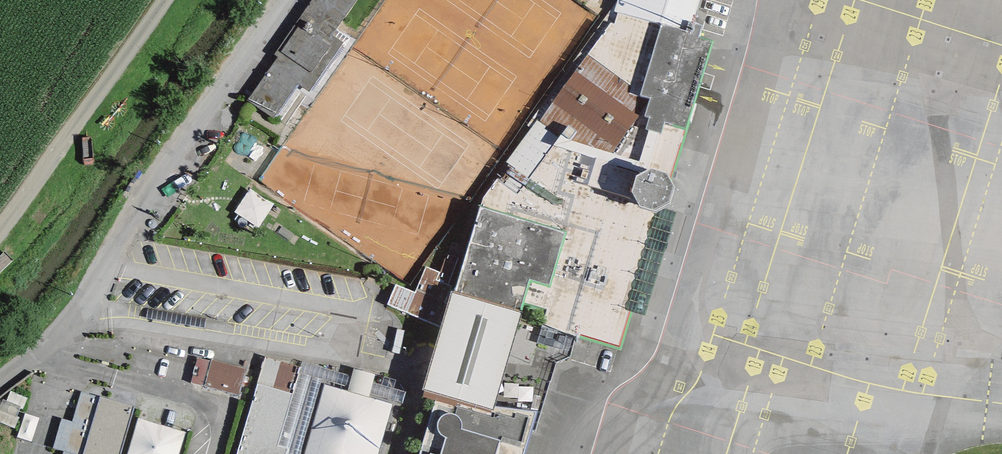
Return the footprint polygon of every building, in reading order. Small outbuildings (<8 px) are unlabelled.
[(251,187),(403,283),(591,23),(558,0),(387,0),(251,187)] [(612,17),(694,43),(706,0),(617,0),(612,17)] [(612,17),(484,201),(457,292),(453,305),(523,326),(527,311),(544,316),(540,330),(620,353),(714,49),(694,43),(612,17)] [(439,276),(425,271),(414,297),(396,289),(387,309),(444,333),(453,305),(457,292),(450,289),(460,261),(446,256),(439,276)] [(453,305),(444,333),(423,404),(434,407),(491,424),(493,416),(523,326),(453,305)] [(243,389),(248,361),(198,353),(194,380),(243,389)] [(254,367),(229,453),(278,453),(300,380),(254,367)] [(303,453),(378,453),(393,402),(324,383),(303,453)] [(95,397),(78,453),(130,453),(143,411),(95,397)] [(491,424),(434,407),(420,453),(524,453),(534,421),(493,416),(491,424)]
